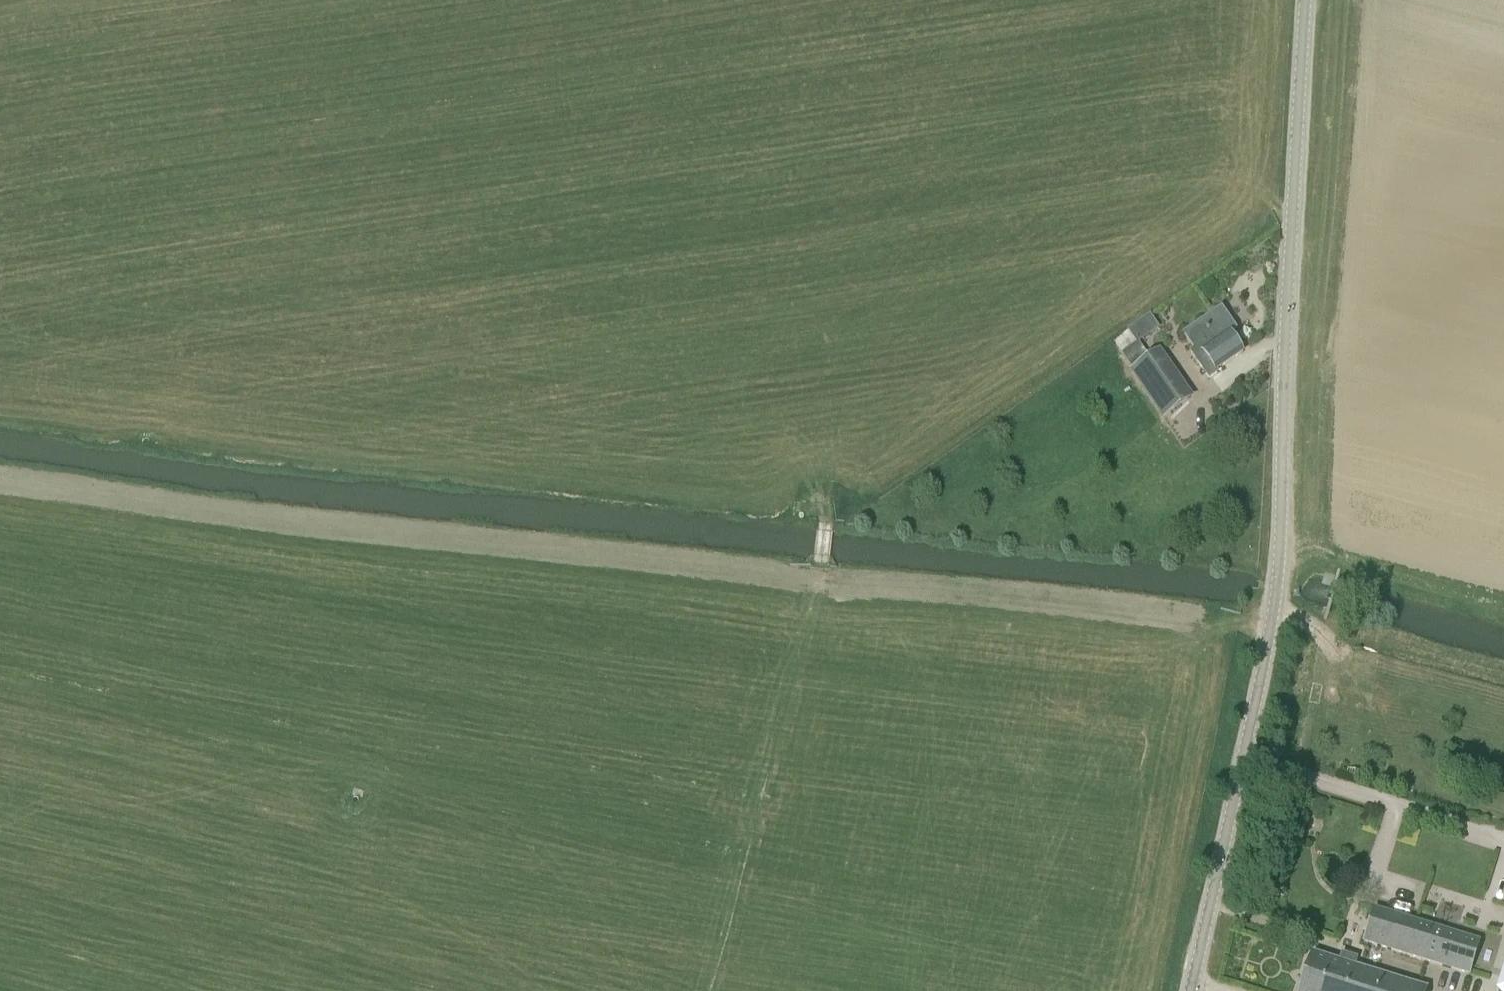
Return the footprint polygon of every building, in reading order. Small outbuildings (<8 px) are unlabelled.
[(1215,373),(1242,354),(1229,335),(1235,331),(1221,310),(1185,335),(1195,351),(1190,354),(1208,381),(1217,375),(1215,373)] [(1150,315),(1127,331),(1137,344),(1160,328),(1150,315)] [(1190,400),(1158,354),(1132,372),(1163,418),(1190,400)] [(1480,942),(1375,910),(1364,943),(1469,976),(1480,942)] [(1340,963),(1312,954),(1300,990),(1425,990),(1426,990),(1354,967),(1357,960),(1342,955),(1340,963)]
